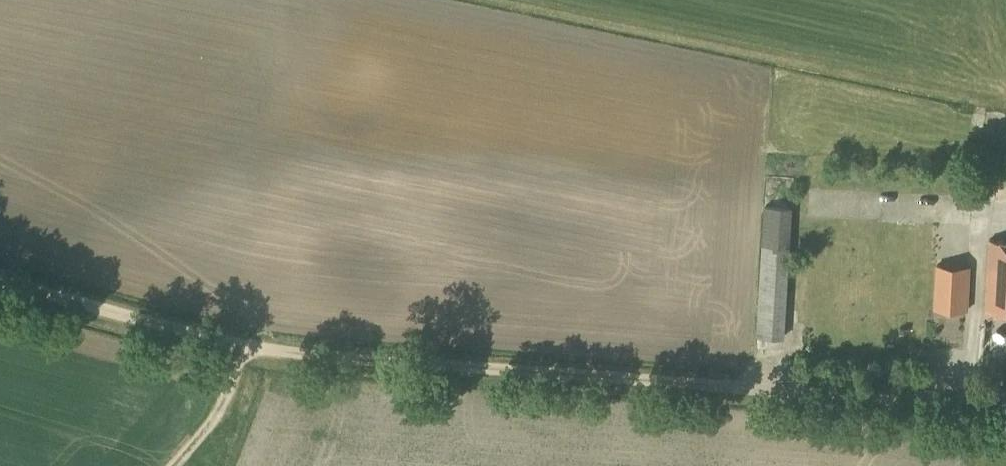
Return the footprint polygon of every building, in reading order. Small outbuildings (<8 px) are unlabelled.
[(768,199),(770,224),(792,222),(791,198),(768,199)] [(989,238),(985,312),(1005,313),(1005,239),(989,238)] [(967,311),(968,293),(970,266),(936,264),(934,308),(967,311)]
